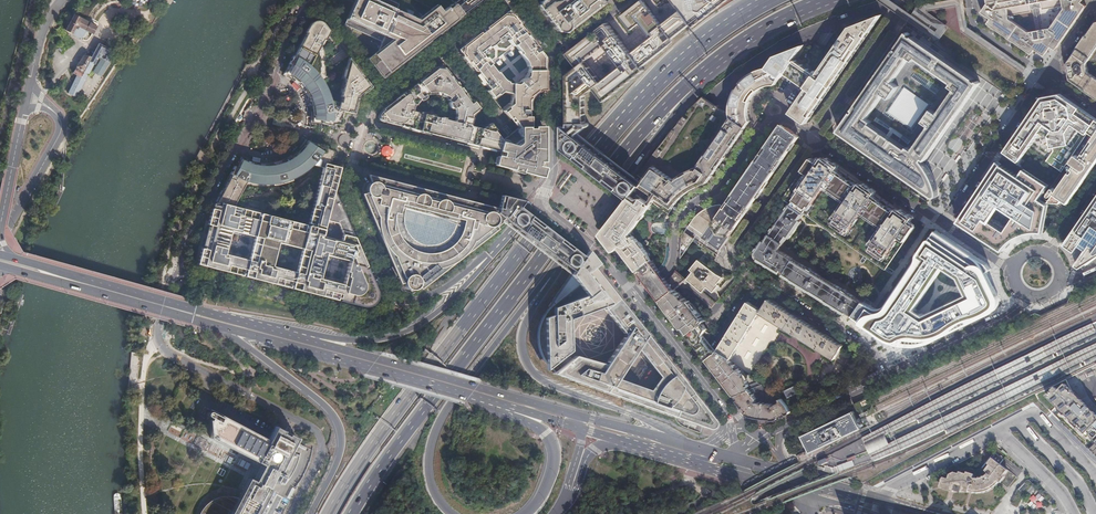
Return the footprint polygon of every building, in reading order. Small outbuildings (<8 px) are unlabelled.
[(381,43),(398,5),(387,0),(354,0),(343,26),(381,43)] [(367,59),(382,79),(407,59),(426,44),(438,35),(464,16),(454,4),(442,13),(436,7),(423,17),(422,18),(407,0),(400,0),(398,5),(381,43),(379,49),(377,53),(373,55),(367,59)] [(464,16),(484,0),(459,0),(454,4),(464,16)] [(603,3),(608,0),(541,0),(537,5),(551,22),(562,35),(603,3)] [(568,77),(568,87),(568,112),(568,123),(572,123),(586,122),(585,96),(595,88),(605,101),(622,88),(638,75),(644,70),(643,68),(641,67),(646,63),(663,50),(661,47),(690,24),(692,27),(727,0),(671,0),(677,7),(680,11),(666,22),(662,25),(653,13),(643,1),(642,0),(639,2),(621,17),(624,20),(632,30),(632,29),(640,23),(651,36),(651,37),(644,43),(631,53),(618,36),(608,24),(607,23),(604,25),(591,35),(571,51),(567,54),(577,66),(568,74),(568,77)] [(1045,54),(1051,47),(1055,50),(1086,6),(1081,3),(1083,0),(988,0),(988,4),(982,13),(991,20),(987,25),(1032,55),(1035,50),(1044,56),(1045,54)] [(932,4),(918,6),(911,18),(908,22),(928,33),(930,34),(932,35),(933,33),(936,28),(940,22),(940,21),(938,19),(927,12),(933,11),(933,7),(932,4)] [(63,29),(80,39),(84,32),(92,36),(92,34),(94,31),(97,26),(73,12),(63,29)] [(464,58),(476,74),(488,65),(490,63),(485,57),(483,58),(479,52),(489,44),(493,41),(498,38),(504,33),(506,36),(508,39),(506,40),(511,47),(513,45),(527,35),(524,31),(511,15),(503,14),(499,17),(498,18),(484,29),(462,46),(461,54),(463,56),(464,58)] [(794,114),(806,123),(855,53),(882,16),(873,19),(868,25),(867,24),(865,24),(862,24),(850,27),(816,76),(808,88),(795,107),(798,109),(794,114)] [(1095,21),(1085,36),(1076,49),(1070,58),(1065,65),(1066,67),(1066,69),(1068,69),(1069,76),(1068,76),(1068,78),(1068,80),(1095,99),(1095,78),(1088,73),(1087,63),(1095,50),(1095,21)] [(325,41),(329,33),(323,25),(321,24),(319,23),(317,23),(316,23),(314,23),(313,24),(312,25),(311,26),(309,29),(307,29),(288,64),(292,66),(288,73),(289,74),(291,75),(292,76),(294,77),(295,78),(297,79),(298,81),(300,82),(301,83),(302,85),(304,86),(305,88),(306,89),(307,91),(308,93),(309,94),(309,96),(310,97),(311,99),(311,101),(312,102),(312,103),(313,104),(313,105),(313,106),(313,107),(314,108),(314,109),(314,110),(314,111),(314,112),(314,113),(314,114),(314,115),(314,116),(314,117),(314,118),(314,119),(314,120),(322,121),(322,124),(340,125),(342,119),(340,119),(342,111),(344,112),(354,114),(358,98),(371,87),(353,64),(348,68),(346,67),(343,79),(345,79),(340,97),(342,97),(340,103),(330,100),(329,96),(327,91),(325,86),(322,81),(319,77),(315,73),(312,69),(309,66),(323,40),(325,41)] [(927,164),(923,160),(924,159),(927,160),(961,110),(981,82),(978,81),(977,81),(974,79),(975,78),(945,57),(913,36),(913,37),(910,35),(910,34),(908,32),(854,110),(855,111),(854,113),(852,112),(839,131),(853,141),(910,180),(932,195),(936,197),(937,197),(938,196),(939,196),(939,195),(939,192),(938,187),(938,186),(937,184),(934,176),(931,172),(927,164)] [(488,65),(476,74),(489,89),(487,91),(492,97),(496,95),(497,96),(502,92),(505,93),(511,94),(511,104),(506,108),(507,110),(504,112),(509,119),(511,118),(519,127),(530,127),(530,117),(528,117),(527,112),(526,110),(527,110),(527,100),(530,98),(529,97),(535,91),(537,93),(540,90),(545,90),(545,84),(543,84),(543,77),(545,77),(544,57),(527,35),(513,45),(519,54),(518,54),(519,56),(521,58),(522,58),(523,60),(524,61),(524,62),(525,65),(526,66),(526,67),(528,67),(526,77),(524,79),(523,78),(521,79),(519,81),(518,82),(518,83),(516,85),(506,84),(507,83),(504,81),(502,79),(501,78),(500,77),(499,76),(497,74),(496,72),(494,73),(488,65)] [(1020,72),(973,43),(972,45),(968,43),(970,41),(966,39),(963,44),(967,47),(964,51),(970,54),(968,57),(1012,84),(1020,72)] [(102,44),(100,43),(91,59),(84,54),(74,73),(77,75),(68,93),(77,97),(86,80),(97,58),(100,59),(93,72),(95,73),(95,74),(102,77),(110,62),(106,60),(112,49),(102,44)] [(345,53),(338,44),(333,48),(340,57),(345,53)] [(61,45),(56,49),(60,54),(64,50),(61,45)] [(807,87),(808,88),(816,76),(815,75),(816,73),(796,60),(795,61),(794,60),(804,45),(774,57),(767,68),(762,69),(759,70),(755,71),(751,74),(748,76),(742,82),(742,83),(738,88),(737,87),(735,93),(733,96),(732,101),(731,106),(731,110),(731,116),(732,117),(735,118),(743,124),(746,127),(751,120),(750,117),(749,115),(749,112),(749,109),(749,106),(750,103),(752,99),(754,96),(756,94),(758,91),(761,89),(764,88),(766,86),(770,85),(777,84),(785,72),(787,73),(786,74),(806,88),(807,87)] [(292,66),(288,64),(283,75),(287,77),(289,79),(292,81),(295,83),(298,86),(300,88),(303,91),(303,92),(305,94),(306,97),(308,101),(308,103),(310,108),(310,110),(311,115),(311,117),(310,123),(322,124),(322,121),(314,120),(314,119),(314,118),(314,117),(314,116),(314,115),(314,114),(314,113),(314,112),(314,111),(314,110),(314,109),(314,108),(313,107),(313,106),(313,105),(313,104),(312,103),(312,102),(311,101),(311,99),(310,97),(309,96),(309,94),(308,93),(307,91),(306,89),(305,88),(304,86),(302,85),(301,83),(300,82),(298,81),(297,79),(295,78),(294,77),(292,76),(291,75),(289,74),(288,73),(292,66)] [(379,119),(380,120),(382,121),(498,151),(501,142),(501,141),(494,133),(493,131),(495,130),(490,123),(482,129),(471,126),(471,123),(472,118),(471,118),(471,114),(478,109),(473,102),(471,103),(444,68),(436,67),(382,109),(383,110),(380,112),(380,113),(379,114),(378,115),(378,116),(378,117),(379,119)] [(1007,158),(1018,165),(1020,162),(1028,150),(1039,135),(1052,144),(1052,148),(1053,152),(1046,162),(1061,173),(1089,133),(1095,122),(1095,119),(1080,108),(1060,94),(1043,97),(1013,141),(1005,152),(1009,155),(1007,158)] [(657,267),(658,269),(661,267),(663,265),(665,262),(666,259),(667,255),(669,233),(665,233),(666,216),(673,207),(678,201),(684,196),(690,192),(695,189),(703,184),(708,182),(746,127),(743,124),(735,118),(732,117),(731,116),(729,116),(728,112),(727,111),(726,112),(719,107),(719,106),(719,105),(718,104),(717,104),(716,104),(715,104),(704,96),(691,108),(674,130),(636,178),(642,182),(633,193),(632,195),(629,199),(627,202),(626,202),(601,234),(614,250),(618,246),(620,248),(638,271),(652,261),(657,267)] [(111,107),(106,104),(90,130),(95,133),(111,107)] [(961,111),(961,110),(927,160),(924,159),(923,160),(927,164),(961,111)] [(563,149),(629,199),(632,195),(633,193),(642,182),(636,178),(582,136),(582,137),(578,134),(584,129),(583,128),(584,127),(588,126),(589,125),(588,124),(587,123),(586,122),(572,123),(568,123),(569,127),(563,127),(563,149)] [(1068,204),(1087,176),(1095,163),(1095,122),(1089,133),(1095,137),(1080,158),(1079,157),(1074,164),(1075,165),(1057,191),(1055,189),(1050,197),(1050,198),(1051,199),(1052,198),(1049,203),(1060,203),(1062,200),(1068,204)] [(541,178),(541,168),(543,169),(543,165),(543,128),(543,127),(540,127),(530,127),(519,127),(515,130),(501,141),(501,142),(498,151),(496,166),(541,178)] [(761,175),(773,177),(791,151),(774,137),(725,207),(754,171),(761,175)] [(240,155),(234,166),(238,168),(241,161),(243,162),(245,163),(247,164),(249,165),(251,165),(253,166),(255,166),(257,167),(259,167),(262,167),(264,167),(266,167),(268,167),(271,167),(273,167),(275,166),(277,166),(279,165),(281,165),(283,164),(284,163),(286,163),(287,162),(288,161),(290,160),(291,159),(293,159),(294,158),(295,156),(297,155),(298,154),(299,153),(301,152),(302,151),(303,149),(304,148),(305,147),(306,145),(307,144),(307,143),(314,146),(316,144),(305,139),(303,143),(301,146),(298,148),(297,150),(294,152),(292,154),(289,156),(286,158),(281,160),(276,162),(273,162),(270,163),(266,163),(259,163),(257,162),(253,161),(249,160),(245,158),(244,158),(240,155)] [(215,202),(233,206),(235,203),(246,182),(253,183),(259,184),(262,184),(267,184),(276,183),(281,182),(286,181),(291,179),(296,176),(300,174),(304,171),(309,167),(312,164),(322,167),(323,164),(330,165),(329,164),(331,158),(332,158),(334,152),(316,144),(314,146),(307,143),(307,144),(306,145),(305,147),(304,148),(303,149),(302,151),(301,152),(299,153),(298,154),(297,155),(295,156),(294,158),(293,159),(291,159),(290,160),(288,161),(287,162),(286,163),(284,163),(283,164),(281,165),(279,165),(277,166),(275,166),(273,167),(271,167),(268,167),(266,167),(264,167),(262,167),(259,167),(257,167),(255,166),(253,166),(251,165),(249,165),(247,164),(245,163),(243,162),(241,161),(238,168),(234,166),(215,202)] [(393,150),(385,145),(380,152),(388,157),(393,150)] [(784,199),(787,201),(804,212),(804,213),(886,270),(917,226),(914,224),(911,221),(914,216),(911,214),(909,217),(896,208),(894,210),(873,196),(877,191),(872,187),(870,191),(858,183),(857,185),(836,171),(840,165),(835,162),(833,165),(821,157),(818,162),(814,160),(812,158),(784,199)] [(377,295),(376,291),(334,191),(340,168),(330,165),(323,164),(322,167),(307,225),(233,206),(215,202),(214,201),(197,264),(317,295),(362,307),(365,307),(367,307),(370,306),(373,304),(374,302),(376,299),(377,297),(377,295)] [(995,168),(958,222),(972,232),(987,210),(1000,219),(1001,218),(1002,220),(1002,221),(1004,222),(1006,224),(1008,225),(1003,228),(997,233),(995,235),(993,238),(989,242),(1004,252),(1006,249),(1008,247),(1010,245),(1012,243),(1013,242),(1017,241),(1021,239),(1026,236),(1030,235),(1033,235),(1035,234),(1039,234),(1043,217),(1036,217),(1029,217),(1026,218),(1022,219),(1017,221),(1017,220),(1018,218),(1018,216),(1017,213),(1016,211),(1013,210),(1011,209),(1009,209),(1007,209),(1008,208),(995,198),(1009,178),(1013,172),(1008,168),(1004,174),(995,168)] [(721,250),(773,177),(761,175),(754,171),(725,207),(723,205),(721,204),(718,205),(715,206),(713,206),(710,208),(707,209),(703,211),(700,213),(698,215),(696,217),(695,218),(693,220),(688,227),(702,237),(706,240),(713,231),(716,233),(709,242),(721,250)] [(418,289),(424,284),(493,231),(504,222),(500,220),(503,218),(496,213),(497,211),(496,211),(497,208),(479,203),(410,185),(366,174),(370,183),(368,185),(366,187),(365,190),(366,193),(362,195),(399,284),(402,283),(403,285),(404,287),(404,288),(405,288),(407,289),(409,290),(411,290),(413,289),(415,288),(416,287),(418,289)] [(558,186),(562,189),(567,183),(563,180),(558,186)] [(504,222),(565,269),(571,274),(586,255),(586,254),(579,248),(563,236),(546,223),(521,203),(523,201),(501,195),(497,208),(496,211),(497,211),(496,213),(503,218),(500,220),(504,222)] [(1076,264),(1076,265),(1080,267),(1095,257),(1095,200),(1072,234),(1077,237),(1078,236),(1079,237),(1078,239),(1081,242),(1083,239),(1085,240),(1087,242),(1089,244),(1076,264)] [(804,213),(804,212),(787,201),(783,207),(786,210),(781,217),(782,217),(778,223),(777,223),(766,241),(764,240),(760,246),(759,246),(757,250),(758,251),(760,258),(759,260),(763,263),(763,262),(780,272),(782,269),(785,271),(784,272),(789,275),(799,281),(799,280),(806,284),(805,285),(833,303),(834,302),(837,304),(840,306),(840,307),(854,316),(863,302),(849,292),(848,294),(841,289),(842,288),(814,271),(814,272),(807,268),(808,267),(798,261),(781,250),(780,251),(780,248),(781,248),(789,236),(790,237),(801,220),(799,219),(804,213)] [(875,309),(871,307),(864,316),(861,321),(867,324),(868,324),(875,328),(882,332),(888,335),(896,339),(899,340),(901,338),(921,339),(922,342),(926,339),(929,335),(930,331),(928,326),(923,322),(926,317),(921,313),(917,311),(939,278),(944,269),(949,262),(970,275),(972,279),(988,273),(990,272),(994,271),(993,267),(987,262),(980,258),(970,252),(943,234),(936,230),(934,234),(930,240),(924,249),(888,303),(883,310),(880,311),(878,311),(875,309)] [(706,240),(709,242),(716,233),(713,231),(706,240)] [(689,245),(692,242),(694,239),(684,232),(682,236),(681,243),(688,248),(689,245)] [(588,251),(586,254),(586,255),(571,274),(581,287),(587,295),(573,300),(551,308),(552,315),(544,318),(545,342),(545,365),(545,369),(549,366),(566,353),(564,319),(603,304),(628,334),(605,368),(571,359),(553,372),(552,373),(554,374),(683,421),(706,429),(708,429),(710,428),(712,427),(713,425),(713,423),(713,422),(712,420),(710,418),(711,417),(616,296),(593,267),(598,264),(588,251)] [(674,290),(664,277),(661,273),(658,269),(657,267),(652,261),(638,271),(650,287),(661,300),(674,290)] [(702,261),(688,278),(703,292),(708,287),(712,291),(724,277),(717,274),(702,261)] [(1001,294),(994,271),(993,272),(1001,294)] [(888,303),(883,310),(881,312),(879,315),(878,320),(879,326),(880,331),(882,332),(888,335),(896,339),(899,340),(901,338),(921,339),(922,342),(928,340),(934,339),(940,336),(944,334),(943,331),(984,311),(985,314),(1001,306),(1003,301),(1003,298),(1001,294),(997,289),(991,275),(990,272),(972,279),(976,292),(926,317),(917,311),(894,295),(888,303)] [(1001,294),(991,272),(990,272),(997,289),(1001,294)] [(1001,294),(992,272),(991,272),(1001,294)] [(1001,294),(993,272),(992,272),(1001,294)] [(581,287),(571,274),(537,326),(535,333),(534,340),(534,346),(538,355),(541,360),(545,365),(545,342),(544,318),(552,315),(551,308),(573,300),(581,287)] [(677,293),(674,290),(661,300),(674,316),(697,346),(736,395),(763,384),(750,375),(731,360),(732,359),(718,350),(717,350),(715,350),(706,339),(703,335),(707,328),(703,323),(705,321),(705,320),(703,318),(702,318),(700,316),(702,315),(690,300),(688,302),(686,299),(684,300),(678,292),(677,293)] [(835,359),(843,345),(769,298),(767,301),(760,297),(759,300),(755,298),(752,303),(749,301),(718,350),(732,359),(761,313),(835,359)] [(863,302),(854,316),(858,318),(861,321),(864,316),(869,309),(871,307),(867,304),(863,302)] [(897,337),(888,335),(899,340),(906,342),(910,342),(910,338),(901,338),(902,337),(903,336),(905,335),(908,334),(911,335),(911,333),(907,333),(903,334),(900,336),(898,337),(897,337)] [(566,353),(549,366),(553,372),(571,359),(566,353)] [(131,354),(129,379),(135,380),(136,376),(141,376),(141,372),(138,371),(139,363),(135,363),(136,358),(135,358),(136,355),(131,354)] [(1086,404),(1072,391),(1071,388),(1065,377),(1035,392),(1036,394),(1039,400),(1081,441),(1095,456),(1095,414),(1086,404)] [(751,415),(763,417),(764,403),(760,402),(757,403),(755,401),(756,399),(758,400),(758,399),(757,398),(754,395),(755,394),(754,393),(765,389),(763,384),(736,395),(742,403),(751,415)] [(785,390),(787,396),(793,393),(794,395),(799,392),(796,385),(785,390)] [(764,403),(763,417),(773,418),(777,417),(778,417),(791,411),(789,405),(785,401),(782,397),(780,399),(781,399),(780,402),(776,403),(775,404),(773,405),(772,404),(764,403)] [(802,435),(804,438),(807,447),(795,452),(798,458),(860,430),(862,429),(853,411),(826,424),(819,427),(809,432),(802,435)] [(274,427),(267,440),(215,412),(214,415),(210,413),(209,413),(208,413),(207,414),(207,415),(207,416),(208,417),(211,419),(210,420),(209,419),(210,438),(258,464),(250,479),(248,478),(235,502),(230,500),(225,500),(220,500),(214,501),(209,503),(205,506),(201,509),(198,513),(197,513),(256,513),(270,489),(267,488),(275,473),(277,474),(275,480),(275,481),(275,482),(276,483),(277,484),(278,484),(279,484),(281,483),(282,482),(283,481),(284,479),(289,471),(291,469),(292,466),(294,461),(295,459),(295,455),(289,452),(297,438),(288,434),(287,437),(282,434),(283,431),(274,427)] [(983,422),(960,433),(964,440),(987,428),(983,422)] [(866,445),(863,439),(860,430),(798,458),(823,470),(823,467),(832,469),(839,467),(842,473),(845,472),(874,461),(871,454),(866,445)] [(1010,471),(1008,469),(1001,464),(1002,462),(1004,460),(996,453),(993,455),(982,468),(977,470),(968,468),(960,472),(959,474),(958,473),(950,477),(949,479),(947,479),(943,481),(943,482),(940,482),(942,484),(941,485),(939,486),(940,488),(940,489),(955,494),(955,492),(961,494),(962,492),(969,494),(969,492),(974,493),(975,495),(976,494),(978,494),(980,496),(981,494),(985,493),(987,494),(988,492),(989,492),(991,493),(992,490),(995,488),(997,489),(997,487),(998,486),(1000,486),(1000,484),(1001,482),(1002,483),(1007,477),(1006,476),(1010,471)] [(267,488),(270,489),(275,480),(277,474),(275,473),(267,488)] [(1026,494),(1034,485),(1029,480),(1020,489),(1013,503),(1020,506),(1026,494)] [(1039,493),(1028,506),(1033,509),(1036,507),(1039,509),(1046,498),(1039,493)]
